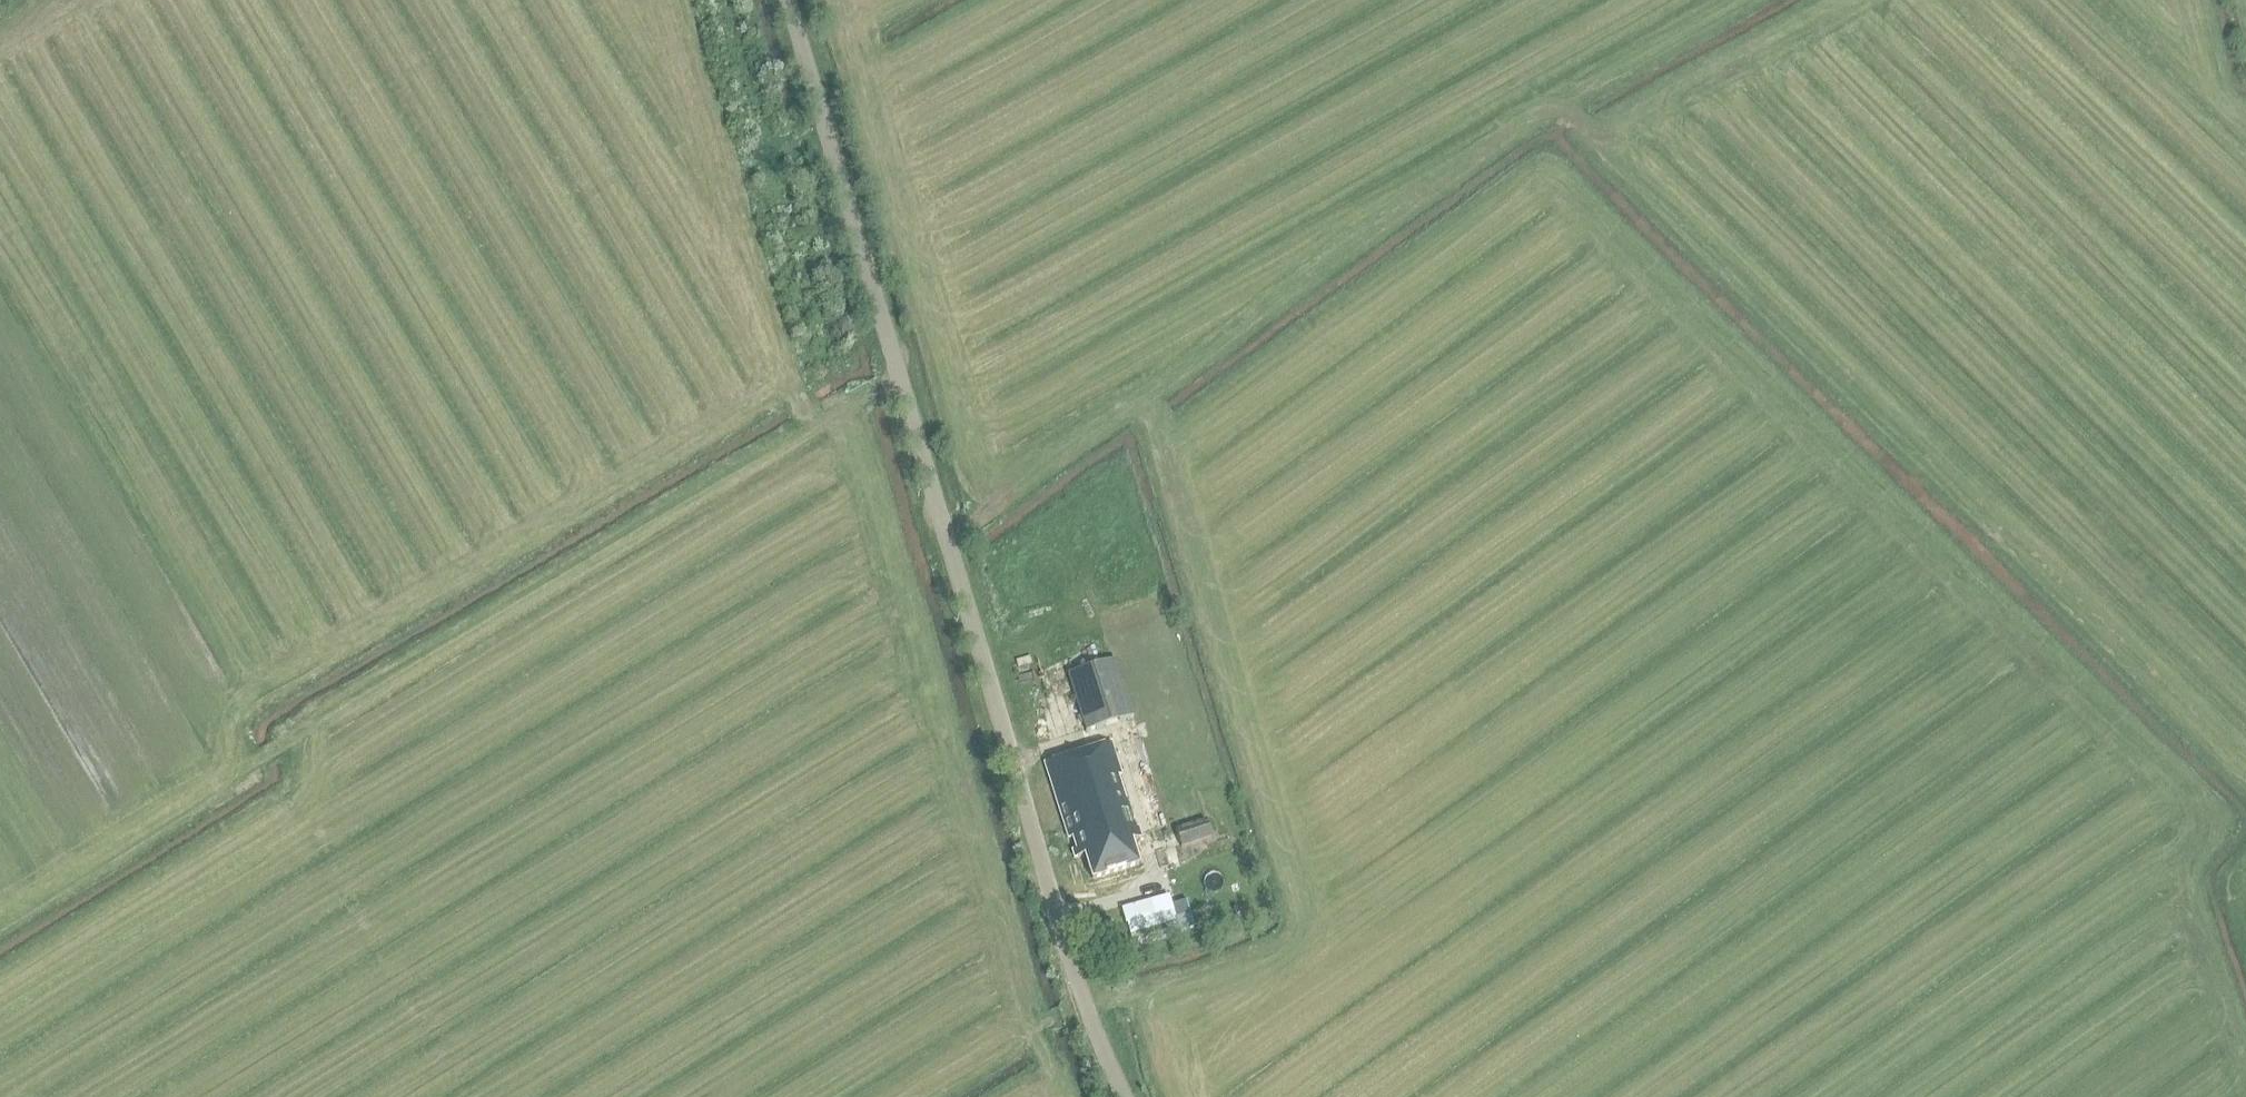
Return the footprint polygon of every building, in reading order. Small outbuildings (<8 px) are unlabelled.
[(1068,674),(1086,731),(1133,716),(1115,659),(1068,674)] [(1137,839),(1107,747),(1048,765),(1077,857),(1084,854),(1092,878),(1141,863),(1134,840),(1137,839)] [(1179,825),(1182,843),(1212,838),(1209,820),(1179,825)]
